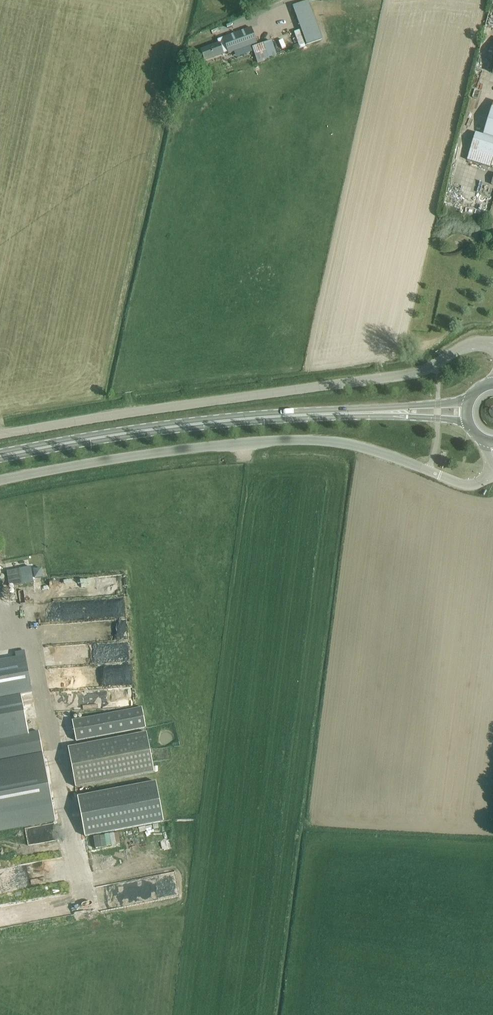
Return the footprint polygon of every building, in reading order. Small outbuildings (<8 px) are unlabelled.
[(308,1),(293,6),(307,44),(322,39),(308,1)] [(251,28),(223,38),(224,42),(228,54),(257,43),(251,28)] [(263,43),(252,47),(258,63),(269,60),(263,43)] [(202,51),(205,60),(222,54),(219,44),(202,51)] [(483,135),(476,133),(467,160),(490,167),(492,159),(492,103),(483,135)] [(28,567),(7,571),(10,586),(30,582),(28,567)] [(3,695),(4,702),(32,697),(24,650),(0,655),(0,695),(3,695)] [(27,726),(23,706),(0,710),(0,731),(27,726)] [(142,708),(73,721),(76,741),(146,728),(142,708)] [(43,753),(39,731),(0,738),(0,761),(43,753)] [(76,787),(154,772),(147,732),(68,747),(76,787)] [(0,769),(0,820),(54,812),(47,762),(0,769)] [(156,782),(78,797),(85,836),(164,821),(156,782)]
